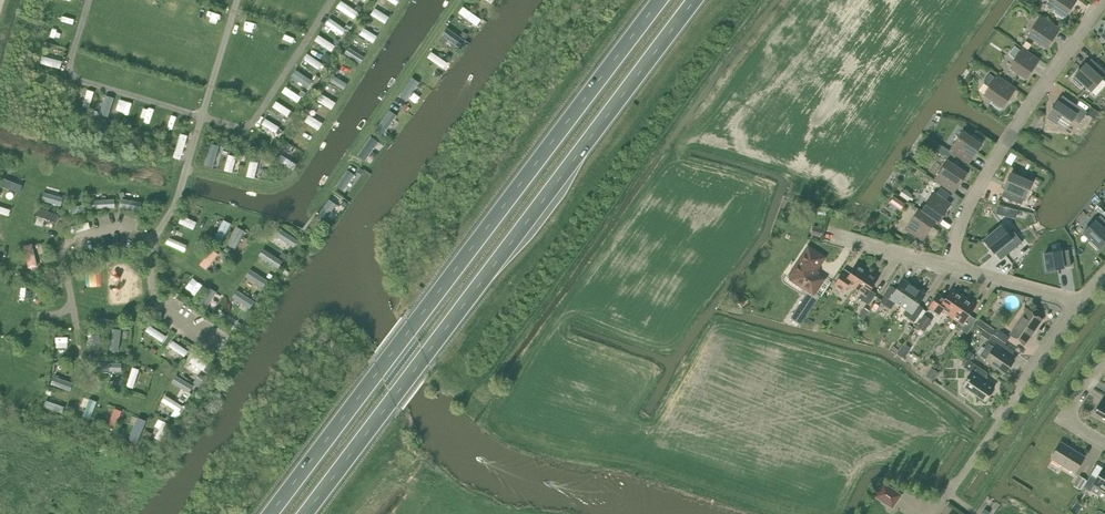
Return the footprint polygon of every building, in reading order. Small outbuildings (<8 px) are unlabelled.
[(340,7),(357,20),(363,12),(346,0),(345,0),(340,7)] [(1065,17),(1077,0),(1049,0),(1046,4),(1055,10),(1054,12),(1062,18),(1064,16),(1065,17)] [(379,7),(374,15),(389,24),(393,17),(379,7)] [(1027,36),(1047,49),(1060,29),(1041,16),(1027,36)] [(366,27),(362,35),(377,43),(382,36),(366,27)] [(71,48),(74,40),(55,34),(53,42),(71,48)] [(1025,40),(1021,45),(1027,48),(1030,43),(1025,40)] [(1009,54),(1015,59),(1009,68),(1026,79),(1039,60),(1022,48),(1021,51),(1015,47),(1009,54)] [(325,52),(321,58),(327,61),(330,56),(325,52)] [(323,70),(327,63),(311,53),(306,60),(323,70)] [(45,56),(44,65),(65,68),(66,59),(45,56)] [(1091,91),(1104,76),(1104,71),(1091,59),(1082,68),(1081,67),(1081,68),(1074,76),(1075,77),(1074,79),(1073,78),(1073,79),(1081,87),(1082,86),(1081,86),(1083,84),(1091,91)] [(997,75),(995,78),(989,74),(983,81),(989,87),(983,95),(992,101),(991,103),(1000,109),(1001,107),(1003,108),(1016,88),(997,75)] [(429,94),(433,88),(417,78),(413,84),(429,94)] [(85,107),(93,109),(98,92),(91,89),(85,107)] [(335,111),(341,103),(326,93),(321,101),(335,111)] [(109,94),(102,117),(111,120),(118,97),(109,94)] [(1047,118),(1047,119),(1057,125),(1056,124),(1058,122),(1067,128),(1073,118),(1080,123),(1087,112),(1062,96),(1055,106),(1054,106),(1053,106),(1054,107),(1048,116),(1049,116),(1048,118),(1047,118)] [(144,119),(154,122),(158,110),(148,107),(144,119)] [(1091,107),(1087,112),(1093,117),(1097,111),(1091,107)] [(393,109),(379,130),(387,135),(401,115),(393,109)] [(323,130),(327,122),(311,115),(308,123),(323,130)] [(949,151),(969,164),(982,144),(980,143),(982,141),(973,135),(971,137),(962,131),(949,151)] [(185,160),(191,136),(184,134),(177,158),(185,160)] [(311,150),(315,142),(299,134),(295,142),(311,150)] [(360,157),(368,163),(383,142),(375,136),(360,157)] [(217,168),(220,149),(212,148),(209,166),(217,168)] [(1013,153),(1008,164),(1014,167),(1019,156),(1013,153)] [(281,161),(297,171),(301,164),(286,154),(281,161)] [(236,173),(240,157),(232,155),(227,171),(236,173)] [(250,177),(258,179),(262,162),(253,160),(250,177)] [(934,180),(953,193),(967,173),(947,160),(934,180)] [(346,192),(357,174),(351,170),(340,188),(346,192)] [(1006,184),(1001,196),(1021,205),(1031,182),(1021,178),(1022,176),(1023,176),(1023,175),(1012,171),(1013,172),(1012,174),(1011,173),(1006,183),(1005,183),(1006,184)] [(9,190),(24,194),(27,184),(11,180),(9,190)] [(938,190),(941,186),(936,182),(933,186),(938,190)] [(936,222),(935,222),(937,224),(951,204),(934,192),(921,211),(921,212),(936,222)] [(49,195),(47,203),(67,207),(69,199),(49,195)] [(144,211),(146,200),(126,198),(124,209),(144,211)] [(894,204),(901,209),(905,203),(898,198),(894,204)] [(98,209),(117,206),(116,199),(97,202),(98,209)] [(923,241),(935,222),(936,222),(921,212),(921,211),(919,209),(905,229),(923,241)] [(1104,243),(1104,220),(1100,215),(1083,233),(1091,240),(1089,242),(1089,241),(1088,242),(1096,250),(1097,250),(1096,249),(1098,247),(1099,248),(1104,243)] [(183,224),(198,229),(200,221),(186,216),(183,224)] [(225,244),(235,223),(226,218),(216,240),(225,244)] [(239,249),(249,231),(241,226),(231,245),(239,249)] [(1001,226),(984,240),(990,248),(990,249),(990,250),(991,249),(1000,260),(1022,242),(1014,231),(1009,235),(1001,226)] [(172,236),(169,244),(188,252),(192,244),(172,236)] [(26,246),(33,269),(42,266),(35,243),(26,246)] [(790,317),(801,324),(821,295),(815,291),(823,279),(816,275),(815,270),(823,258),(809,248),(791,274),(791,279),(808,290),(790,317)] [(214,250),(204,266),(211,270),(221,254),(214,250)] [(1058,270),(1058,268),(1071,266),(1068,250),(1044,254),(1047,271),(1057,269),(1058,270)] [(867,271),(856,264),(846,278),(840,274),(832,285),(842,293),(848,284),(855,289),(867,271)] [(254,269),(249,278),(267,288),(272,279),(254,269)] [(870,289),(878,278),(867,271),(855,289),(861,293),(858,298),(868,305),(876,293),(870,289)] [(189,289),(199,296),(207,285),(196,278),(189,289)] [(914,287),(903,280),(896,289),(891,285),(880,302),(890,309),(895,301),(901,306),(914,287)] [(213,287),(202,305),(210,310),(221,291),(213,287)] [(918,304),(925,295),(914,287),(901,306),(907,310),(904,315),(914,322),(924,308),(918,304)] [(938,293),(937,296),(929,307),(939,315),(943,310),(951,316),(964,297),(952,289),(945,298),(938,293)] [(240,291),(236,300),(255,307),(259,299),(240,291)] [(968,317),(976,305),(964,297),(951,316),(959,321),(956,326),(967,333),(975,322),(968,317)] [(864,306),(858,316),(863,319),(869,310),(864,306)] [(1024,344),(1042,319),(1028,309),(1010,335),(1024,344)] [(932,320),(924,314),(916,326),(923,332),(932,320)] [(1009,337),(996,328),(995,330),(979,318),(975,324),(991,336),(992,334),(1005,343),(1009,337)] [(167,342),(170,335),(152,326),(149,333),(167,342)] [(116,329),(113,351),(122,353),(126,331),(116,329)] [(105,333),(97,333),(98,353),(106,353),(105,333)] [(984,347),(985,348),(981,355),(980,355),(980,356),(1004,372),(1013,360),(1000,351),(1004,344),(992,336),(984,347)] [(188,357),(193,351),(176,340),(172,347),(188,357)] [(906,350),(900,347),(896,354),(902,357),(906,350)] [(198,355),(193,362),(208,371),(212,363),(198,355)] [(985,401),(994,387),(983,379),(987,373),(968,360),(963,367),(972,372),(962,386),(985,401)] [(129,387),(137,389),(144,369),(136,367),(129,387)] [(938,373),(931,368),(925,376),(933,381),(938,373)] [(190,379),(197,383),(200,379),(194,374),(190,379)] [(58,375),(55,385),(74,391),(77,381),(58,375)] [(50,398),(47,407),(66,414),(70,405),(50,398)] [(1100,402),(1092,415),(1104,423),(1104,405),(1100,402)] [(111,428),(119,431),(126,411),(117,408),(111,428)] [(96,414),(93,423),(98,425),(101,416),(96,414)] [(167,421),(157,441),(163,445),(173,425),(167,421)] [(1085,457),(1061,442),(1050,458),(1074,473),(1085,457)] [(1103,468),(1097,478),(1091,474),(1083,487),(1090,491),(1094,483),(1104,490),(1104,469),(1103,468)] [(1073,485),(1079,490),(1086,480),(1079,475),(1073,485)] [(875,496),(892,507),(900,495),(884,484),(875,496)] [(1075,512),(1080,506),(1076,503),(1071,510),(1075,512)]
